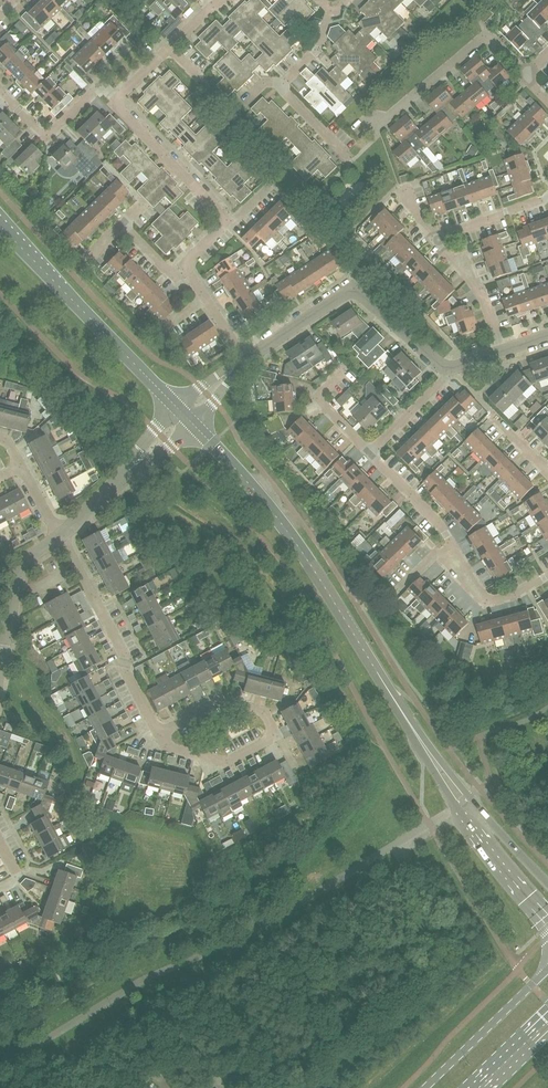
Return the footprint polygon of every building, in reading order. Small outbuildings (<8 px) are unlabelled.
[(59,11),(60,10),(51,0),(42,0),(41,1),(40,0),(38,0),(35,3),(51,19),(59,11)] [(70,0),(51,0),(60,10),(59,11),(65,17),(68,14),(62,8),(70,0)] [(143,3),(148,9),(150,7),(159,16),(165,10),(175,0),(146,0),(143,3)] [(165,10),(171,16),(166,22),(169,25),(159,34),(164,39),(178,26),(173,22),(190,5),(184,0),(175,0),(165,10)] [(260,0),(251,0),(247,3),(246,1),(237,10),(261,34),(270,26),(259,14),(266,7),(263,3),(260,0)] [(263,3),(266,7),(269,10),(268,10),(277,18),(296,0),(279,0),(273,6),(267,0),(260,0),(263,3)] [(277,18),(285,27),(297,16),(304,24),(316,13),(308,5),(310,3),(307,0),(296,0),(277,18)] [(402,4),(398,0),(370,0),(368,2),(397,31),(401,27),(405,22),(394,11),(402,4)] [(435,5),(430,0),(428,0),(424,4),(430,11),(435,5)] [(538,5),(547,15),(547,0),(543,0),(538,5)] [(388,39),(397,31),(368,2),(360,10),(366,16),(358,24),(363,29),(370,35),(377,28),(388,39)] [(41,28),(51,19),(35,3),(32,7),(34,9),(28,14),(26,12),(21,17),(33,29),(37,24),(41,28)] [(547,21),(547,15),(538,5),(527,16),(528,17),(523,22),(539,39),(547,31),(544,29),(544,25),(547,21)] [(252,42),(261,34),(237,10),(229,18),(230,20),(223,27),(234,39),(234,38),(242,31),(252,42)] [(493,15),(489,11),(481,19),(485,23),(493,15)] [(68,14),(65,17),(71,24),(74,21),(68,14)] [(131,33),(119,22),(113,16),(104,25),(106,26),(101,32),(116,48),(120,44),(118,42),(124,36),(126,38),(131,33)] [(223,27),(217,20),(199,38),(202,41),(195,47),(207,59),(214,53),(211,49),(218,42),(228,52),(229,52),(231,51),(239,43),(234,38),(234,39),(223,27)] [(14,26),(22,34),(27,29),(20,21),(14,26)] [(531,47),(539,39),(523,22),(518,28),(516,26),(505,38),(518,51),(525,44),(529,44),(531,47)] [(261,34),(285,58),(293,50),(292,48),(299,41),(288,29),(280,37),(270,26),(261,34)] [(83,36),(87,33),(80,27),(77,30),(83,36)] [(401,27),(397,31),(406,40),(410,36),(404,30),(403,30),(401,27)] [(374,40),(370,35),(363,29),(355,36),(349,30),(341,38),(369,67),(371,65),(374,62),(378,59),(367,47),(374,40)] [(397,39),(400,35),(397,32),(396,31),(392,36),(396,40),(397,39)] [(112,51),(116,48),(101,32),(93,39),(91,41),(105,55),(110,49),(112,51)] [(91,41),(93,39),(87,33),(83,36),(89,42),(82,50),(97,66),(101,62),(99,60),(105,55),(91,41)] [(276,67),(285,58),(261,34),(252,42),(263,53),(256,61),(260,66),(267,73),(274,65),(276,67)] [(11,46),(14,43),(14,41),(10,37),(8,37),(7,37),(5,35),(0,40),(0,67),(1,67),(17,52),(11,46)] [(40,47),(43,44),(37,38),(34,41),(40,47)] [(375,73),(369,67),(341,38),(332,46),(338,53),(331,60),(337,67),(337,66),(342,71),(350,64),(367,81),(375,73)] [(43,44),(40,47),(41,49),(46,54),(49,51),(43,44)] [(12,75),(26,61),(30,57),(27,53),(24,55),(19,49),(17,52),(1,67),(4,71),(6,69),(12,75)] [(93,70),(97,66),(82,50),(77,55),(73,52),(64,61),(67,64),(71,68),(73,71),(83,80),(88,75),(86,73),(91,68),(93,70)] [(242,62),(231,51),(229,52),(228,52),(222,58),(246,83),(255,75),(253,73),(260,66),(256,61),(249,54),(242,62)] [(59,60),(52,54),(49,57),(55,63),(59,60)] [(477,56),(468,63),(491,89),(495,86),(497,89),(511,77),(499,63),(490,71),(477,56)] [(238,92),(246,83),(222,58),(213,67),(225,78),(217,86),(228,97),(236,90),(238,92)] [(19,86),(35,71),(26,61),(12,75),(17,81),(15,83),(19,86)] [(371,65),(369,67),(375,73),(380,68),(376,64),(374,62),(371,65)] [(468,63),(460,70),(473,85),(464,93),(476,107),(489,96),(487,93),(491,89),(468,63)] [(70,73),(73,71),(71,68),(67,64),(64,67),(70,73)] [(348,77),(342,71),(337,66),(337,67),(329,74),(323,67),(315,76),(343,105),(352,96),(341,85),(348,77)] [(176,109),(185,100),(174,89),(182,82),(170,70),(163,78),(161,76),(152,84),(176,109)] [(44,80),(35,71),(19,86),(23,90),(25,88),(31,94),(34,91),(44,80)] [(335,113),(343,105),(315,76),(306,84),(312,90),(305,98),(316,109),(324,102),(335,113)] [(41,102),(57,87),(47,77),(44,80),(34,91),(39,96),(37,98),(41,102)] [(167,117),(176,109),(152,84),(144,93),(145,95),(138,102),(149,114),(157,106),(167,117)] [(442,85),(433,92),(456,119),(460,116),(462,118),(476,107),(464,93),(455,101),(442,85)] [(57,87),(41,102),(44,106),(46,104),(52,110),(50,112),(55,117),(73,99),(68,94),(66,96),(57,87)] [(433,92),(425,99),(438,115),(429,123),(440,137),(454,125),(451,122),(456,119),(433,92)] [(290,118),(272,101),(269,104),(263,97),(251,109),(258,116),(261,113),(268,120),(258,131),(267,141),(290,118)] [(527,113),(540,127),(545,122),(543,120),(547,115),(530,97),(527,101),(533,107),(527,113)] [(490,106),(495,111),(502,103),(499,99),(490,106)] [(178,139),(189,128),(182,120),(193,109),(185,100),(176,109),(167,117),(160,124),(168,133),(170,131),(178,139)] [(511,104),(505,110),(508,113),(514,107),(511,104)] [(505,110),(499,116),(502,119),(508,113),(505,110)] [(12,123),(2,113),(0,115),(0,135),(12,123)] [(87,123),(102,138),(112,128),(119,136),(125,130),(113,117),(107,123),(97,113),(87,123)] [(534,132),(540,127),(527,113),(517,122),(533,138),(536,134),(534,132)] [(407,115),(398,122),(421,149),(421,148),(425,145),(427,148),(440,137),(429,123),(420,130),(407,115)] [(294,146),(306,134),(298,127),(300,125),(291,116),(290,118),(267,141),(275,149),(287,138),(294,146)] [(398,122),(390,129),(403,144),(393,152),(405,166),(418,155),(433,173),(440,171),(434,164),(421,148),(421,149),(398,122)] [(529,142),(533,138),(517,122),(508,132),(521,145),(527,140),(529,142)] [(16,151),(19,149),(12,142),(22,133),(12,123),(0,135),(0,140),(7,147),(1,153),(8,160),(16,151)] [(92,147),(102,138),(87,123),(77,132),(87,142),(79,150),(90,161),(98,153),(92,147)] [(191,157),(216,133),(208,124),(196,135),(189,128),(178,139),(185,146),(183,148),(191,157)] [(507,140),(498,128),(492,134),(495,138),(501,145),(507,140)] [(209,171),(221,160),(213,152),(225,141),(216,133),(191,157),(200,165),(202,163),(209,171)] [(299,173),(323,149),(315,140),(313,142),(306,134),(294,146),(302,153),(290,164),(299,173)] [(141,173),(152,161),(135,144),(131,147),(125,140),(113,152),(120,159),(123,156),(130,163),(120,174),(129,184),(141,173)] [(90,161),(79,150),(79,149),(72,155),(62,144),(59,145),(51,153),(51,155),(62,167),(58,171),(60,173),(62,175),(64,176),(66,177),(69,177),(71,176),(73,175),(78,171),(80,173),(91,162),(90,161)] [(16,151),(8,160),(5,162),(10,167),(15,163),(25,173),(26,171),(30,175),(38,167),(35,163),(42,156),(32,145),(21,156),(16,151)] [(480,150),(472,145),(467,153),(475,158),(480,150)] [(323,149),(299,173),(307,181),(318,170),(326,178),(337,167),(330,159),(332,157),(323,149)] [(509,173),(530,166),(528,161),(525,162),(522,154),(505,160),(509,173)] [(223,189),(248,165),(239,156),(228,167),(221,160),(209,171),(217,179),(215,180),(223,189)] [(458,161),(455,157),(449,162),(452,166),(458,161)] [(434,164),(440,171),(446,169),(439,160),(434,164)] [(145,200),(170,176),(161,167),(159,169),(152,161),(141,173),(148,180),(137,191),(145,200)] [(248,165),(223,189),(231,197),(233,196),(241,203),(252,192),(245,185),(256,173),(248,165)] [(513,186),(531,180),(529,172),(531,171),(530,166),(509,173),(513,186)] [(110,174),(104,167),(100,171),(107,178),(110,174)] [(107,190),(120,203),(125,199),(123,197),(128,192),(110,174),(107,178),(113,184),(107,190)] [(101,184),(95,178),(94,176),(90,180),(97,187),(101,184)] [(170,176),(145,200),(153,208),(165,197),(172,205),(184,194),(176,186),(178,184),(170,176)] [(465,177),(461,178),(464,186),(466,185),(472,203),(480,201),(480,203),(486,202),(478,181),(468,185),(465,177)] [(478,181),(486,202),(491,200),(490,197),(497,195),(495,188),(492,179),(491,177),(478,181)] [(314,181),(312,179),(309,182),(315,187),(321,181),(317,178),(314,181)] [(504,204),(509,202),(533,193),(531,187),(534,186),(531,180),(513,186),(516,194),(504,198),(504,199),(503,200),(504,204)] [(465,206),(472,203),(466,185),(464,186),(453,190),(460,210),(466,209),(465,206)] [(447,212),(441,194),(433,197),(430,188),(425,190),(433,214),(440,212),(441,214),(447,212)] [(115,209),(120,203),(107,190),(97,199),(113,215),(116,211),(115,209)] [(455,212),(460,210),(453,190),(441,194),(447,212),(454,209),(455,212)] [(86,210),(88,208),(90,207),(77,194),(74,197),(86,210)] [(109,218),(113,215),(97,199),(90,207),(88,208),(101,222),(107,216),(109,218)] [(270,209),(285,225),(291,219),(297,225),(301,222),(281,202),(275,208),(273,206),(270,209)] [(96,228),(101,222),(88,208),(86,210),(78,218),(94,233),(98,230),(96,228)] [(160,216),(184,241),(192,233),(191,231),(198,223),(187,212),(179,219),(168,208),(160,216)] [(279,231),(285,225),(270,209),(266,213),(268,215),(262,221),(282,241),(285,237),(279,231)] [(381,233),(397,217),(393,213),(391,216),(385,210),(365,229),(369,233),(375,226),(381,233)] [(57,211),(54,214),(60,220),(63,217),(57,211)] [(175,249),(184,241),(160,216),(151,225),(162,236),(156,242),(155,244),(166,255),(173,247),(175,249)] [(384,248),(399,234),(404,229),(398,223),(400,221),(397,217),(381,233),(387,239),(381,245),(384,248)] [(90,237),(94,233),(78,218),(69,227),(82,241),(88,235),(90,237)] [(365,229),(372,223),(369,219),(362,226),(365,229)] [(547,239),(547,237),(542,219),(536,220),(537,223),(530,226),(536,244),(539,252),(544,250),(541,242),(547,239)] [(278,244),(282,241),(262,221),(256,226),(254,224),(251,228),(266,244),(272,238),(278,244)] [(528,246),(536,244),(530,226),(524,228),(524,230),(518,233),(523,247),(525,254),(526,256),(531,255),(528,246)] [(82,241),(69,227),(63,233),(57,227),(53,230),(71,248),(76,243),(77,245),(82,241)] [(260,250),(266,244),(251,228),(247,232),(249,234),(243,239),(262,259),(266,256),(260,250)] [(312,229),(309,232),(316,239),(319,236),(312,229)] [(485,254),(503,247),(500,240),(509,237),(507,232),(483,240),(485,246),(483,247),(485,254)] [(395,256),(411,241),(407,237),(405,239),(399,234),(384,248),(379,253),(383,256),(389,250),(395,256)] [(398,272),(418,252),(412,247),(414,245),(411,241),(395,256),(401,262),(395,269),(398,272)] [(487,267),(507,260),(503,247),(485,254),(488,261),(485,262),(487,267)] [(302,248),(298,251),(303,258),(307,255),(302,248)] [(321,257),(333,275),(337,272),(336,270),(343,265),(332,249),(321,257)] [(116,274),(130,260),(125,255),(123,257),(118,252),(100,270),(104,274),(110,268),(116,274)] [(414,275),(429,260),(425,256),(423,258),(418,252),(398,272),(401,275),(407,269),(414,275)] [(221,280),(237,269),(233,262),(240,257),(239,256),(237,253),(216,267),(220,272),(218,274),(221,280)] [(308,265),(310,264),(311,263),(307,255),(303,258),(308,265)] [(328,278),(333,275),(321,257),(311,263),(310,264),(320,280),(327,276),(328,278)] [(257,262),(254,258),(247,263),(249,266),(257,262)] [(280,259),(276,261),(281,269),(285,267),(280,259)] [(125,283),(141,268),(137,264),(135,266),(130,260),(116,274),(110,280),(113,283),(120,277),(125,283)] [(416,291),(436,271),(431,266),(433,264),(429,260),(414,275),(420,281),(413,288),(416,291)] [(507,260),(487,267),(488,272),(491,271),(494,279),(512,273),(507,260)] [(314,284),(320,280),(310,264),(308,265),(299,271),(311,290),(315,287),(314,284)] [(128,299),(148,279),(143,274),(145,272),(141,268),(125,283),(131,289),(125,295),(128,299)] [(226,292),(245,280),(237,269),(221,280),(226,286),(223,288),(226,292)] [(306,293),(311,290),(299,271),(288,279),(298,295),(305,290),(306,293)] [(432,294),(448,279),(444,275),(442,277),(436,271),(416,291),(420,294),(426,288),(432,294)] [(298,295),(288,279),(281,283),(276,276),(271,279),(278,290),(283,297),(285,300),(291,296),(292,298),(298,295)] [(144,302),(160,287),(156,283),(154,285),(148,279),(128,299),(132,302),(138,296),(144,302)] [(448,279),(432,294),(438,300),(432,307),(435,310),(455,291),(449,285),(451,283),(448,279)] [(252,291),(251,289),(245,280),(226,292),(229,297),(232,295),(236,302),(252,291)] [(265,280),(258,285),(260,288),(268,283),(265,280)] [(527,282),(523,283),(526,292),(528,291),(534,309),(542,306),(543,309),(547,307),(541,287),(530,290),(527,282)] [(104,287),(107,290),(108,291),(112,288),(110,286),(107,283),(104,287)] [(251,289),(252,291),(253,293),(260,288),(258,285),(251,289)] [(147,318),(153,312),(167,298),(161,293),(163,291),(160,287),(144,302),(150,308),(144,314),(147,318)] [(283,297),(278,290),(275,292),(280,299),(283,297)] [(259,302),(253,293),(252,291),(236,302),(240,308),(238,310),(241,314),(259,302)] [(526,292),(515,295),(523,316),(528,314),(527,311),(534,309),(528,291),(526,292)] [(515,295),(503,300),(509,318),(517,315),(518,318),(523,316),(515,295)] [(458,302),(453,296),(448,300),(454,306),(458,302)] [(167,298),(153,312),(159,318),(153,324),(156,328),(174,310),(170,305),(172,303),(167,298)] [(259,302),(241,314),(244,319),(246,317),(251,324),(267,314),(259,302)] [(457,324),(475,317),(473,310),(470,311),(468,305),(444,313),(448,326),(457,323),(457,324)] [(353,310),(333,323),(342,336),(340,337),(342,340),(353,333),(357,337),(361,334),(369,326),(362,319),(360,321),(353,310)] [(475,317),(457,324),(460,331),(451,334),(453,339),(477,331),(474,324),(477,323),(475,317)] [(196,326),(208,344),(215,340),(220,347),(224,344),(209,321),(202,325),(201,323),(196,326)] [(201,349),(208,344),(196,326),(192,329),(193,331),(187,336),(197,352),(202,359),(206,356),(201,349)] [(372,330),(369,326),(361,334),(364,337),(353,348),(360,355),(358,357),(369,369),(374,364),(386,352),(378,344),(384,339),(374,328),(372,330)] [(190,356),(197,352),(187,336),(181,340),(182,342),(177,346),(191,367),(195,364),(190,356)] [(314,367),(325,359),(327,362),(333,358),(325,345),(319,349),(311,338),(299,346),(310,362),(314,367)] [(314,367),(310,362),(299,346),(287,354),(293,362),(286,366),(284,375),(299,379),(300,374),(314,367)] [(393,361),(390,358),(392,355),(388,351),(386,352),(374,364),(381,371),(386,365),(398,377),(412,363),(402,353),(393,361)] [(547,379),(547,373),(543,360),(530,364),(532,368),(520,372),(532,384),(537,382),(537,383),(547,379)] [(413,364),(412,363),(398,377),(406,385),(405,386),(410,391),(416,385),(413,381),(421,373),(421,372),(423,371),(423,369),(416,362),(414,362),(413,364)] [(276,380),(277,374),(261,370),(260,376),(262,377),(276,380)] [(532,384),(520,372),(519,371),(509,380),(523,394),(532,385),(532,384)] [(279,380),(276,380),(262,377),(261,380),(269,392),(273,392),(274,400),(296,398),(296,393),(293,393),(292,385),(279,386),(279,380)] [(513,404),(523,394),(509,380),(500,390),(513,404)] [(388,401),(381,393),(374,386),(370,382),(367,385),(367,400),(369,402),(363,407),(378,422),(388,412),(379,402),(380,401),(384,405),(388,401)] [(381,393),(388,401),(394,406),(399,401),(386,388),(381,393)] [(336,401),(342,407),(353,396),(347,390),(336,401)] [(454,398),(467,412),(473,406),(480,412),(483,408),(466,390),(461,395),(459,393),(454,398)] [(503,413),(513,404),(500,390),(490,399),(503,413)] [(296,398),(274,400),(276,414),(295,412),(294,404),(297,403),(296,398)] [(474,418),(467,412),(454,398),(448,404),(446,401),(443,405),(458,421),(464,415),(470,421),(474,418)] [(25,408),(26,405),(27,401),(21,399),(18,411),(13,430),(26,433),(31,412),(29,409),(25,408)] [(530,410),(534,414),(542,406),(538,402),(530,410)] [(51,405),(45,411),(40,414),(45,420),(56,410),(51,405)] [(452,427),(458,421),(443,405),(439,409),(441,411),(435,417),(455,436),(458,433),(452,427)] [(368,432),(378,422),(363,407),(353,417),(368,432)] [(546,407),(531,421),(537,427),(533,431),(543,441),(547,436),(547,409),(546,407)] [(18,411),(6,408),(1,427),(13,430),(18,411)] [(519,429),(523,425),(529,419),(525,415),(515,425),(519,429)] [(268,429),(283,422),(280,416),(265,423),(268,429)] [(451,440),(455,436),(435,417),(430,422),(427,420),(424,424),(439,439),(445,433),(451,440)] [(298,441),(314,425),(310,421),(308,423),(302,418),(282,437),(285,441),(292,435),(298,441)] [(283,422),(268,429),(271,436),(286,429),(283,422)] [(433,445),(439,439),(424,424),(420,427),(422,430),(416,435),(436,455),(439,452),(433,445)] [(301,457),(321,437),(315,431),(317,429),(314,425),(298,441),(304,447),(297,453),(301,457)] [(69,437),(74,434),(71,429),(66,432),(69,437)] [(474,452),(490,437),(486,433),(484,435),(478,429),(464,443),(474,452)] [(74,434),(69,437),(72,443),(77,440),(74,434)] [(34,456),(51,447),(45,435),(27,444),(34,456)] [(432,458),(436,455),(416,435),(411,441),(409,439),(405,442),(420,458),(426,452),(432,458)] [(316,460),(332,444),(328,440),(326,442),(321,437),(301,457),(304,460),(310,454),(316,460)] [(483,462),(497,449),(491,443),(493,441),(490,437),(474,452),(482,460),(483,462)] [(414,464),(420,458),(405,442),(401,446),(403,448),(397,454),(416,474),(420,470),(414,464)] [(332,444),(316,460),(322,466),(316,472),(319,476),(340,456),(334,450),(336,448),(332,444)] [(40,467),(57,458),(51,447),(34,456),(40,467)] [(492,471),(508,456),(504,452),(502,454),(497,449),(483,462),(485,463),(492,471)] [(460,453),(457,450),(450,456),(453,459),(460,453)] [(80,460),(86,456),(83,451),(77,454),(80,460)] [(86,456),(80,460),(86,471),(92,468),(86,456)] [(502,481),(515,468),(510,462),(512,460),(508,456),(492,471),(500,479),(502,481)] [(341,479),(355,465),(350,460),(348,462),(343,457),(325,475),(328,479),(335,472),(341,479)] [(46,478),(63,469),(57,458),(40,467),(46,478)] [(482,460),(475,466),(477,468),(478,470),(485,463),(483,462),(482,460)] [(350,488),(366,473),(362,469),(360,471),(355,465),(341,479),(334,485),(338,488),(344,482),(350,488)] [(432,494),(445,480),(439,474),(445,468),(442,465),(424,482),(429,487),(427,489),(432,494)] [(475,466),(469,473),(471,474),(472,476),(478,470),(477,468),(475,466)] [(511,490),(527,475),(523,471),(521,473),(515,468),(502,481),(503,482),(511,490)] [(52,489),(69,480),(63,469),(46,478),(52,489)] [(353,504),(373,484),(367,478),(370,476),(366,473),(350,488),(356,494),(350,500),(353,504)] [(93,482),(98,479),(95,474),(90,477),(93,482)] [(467,478),(464,475),(457,481),(461,484),(467,478)] [(527,475),(511,490),(521,500),(534,487),(528,481),(530,479),(527,475)] [(500,479),(494,485),(495,487),(497,489),(503,482),(502,481),(500,479)] [(69,480),(52,489),(58,501),(75,492),(69,480)] [(439,505),(454,490),(445,480),(432,494),(437,499),(435,502),(439,505)] [(368,507),(384,491),(381,488),(379,490),(373,484),(353,504),(356,507),(362,501),(368,507)] [(475,485),(468,492),(470,493),(471,495),(478,489),(476,487),(475,485)] [(494,485),(488,492),(489,493),(491,495),(497,489),(495,487),(494,485)] [(8,495),(18,514),(30,508),(19,488),(8,495)] [(450,513),(464,499),(462,498),(454,490),(439,505),(443,509),(445,507),(450,513)] [(384,491),(368,507),(378,517),(382,513),(387,518),(398,506),(394,501),(392,503),(386,497),(388,495),(384,491)] [(468,492),(462,498),(464,499),(465,501),(471,495),(470,493),(468,492)] [(547,504),(547,501),(547,499),(544,500),(540,493),(524,503),(531,515),(547,504)] [(18,514),(8,495),(0,499),(0,507),(7,520),(18,514)] [(489,500),(485,497),(479,503),(482,506),(489,500)] [(473,509),(465,501),(464,499),(450,513),(456,518),(454,520),(457,524),(473,509)] [(500,501),(497,504),(503,510),(506,507),(500,501)] [(547,520),(547,504),(531,515),(537,524),(538,526),(547,520)] [(509,513),(511,516),(519,512),(516,508),(509,513)] [(473,509),(457,524),(461,528),(463,526),(469,532),(474,527),(478,523),(482,519),(473,509)] [(499,519),(501,523),(508,518),(506,514),(499,519)] [(393,517),(387,523),(392,529),(398,523),(393,517)] [(124,518),(118,521),(120,524),(121,526),(127,523),(124,518)] [(547,535),(547,520),(538,526),(539,528),(545,537),(547,535)] [(537,524),(529,529),(531,531),(532,533),(539,528),(538,526),(537,524)] [(399,536),(414,552),(418,548),(416,546),(422,541),(424,543),(429,538),(417,526),(413,531),(409,527),(399,536)] [(40,527),(34,530),(37,535),(43,533),(40,527)] [(474,550),(493,538),(486,527),(470,537),(474,544),(472,545),(474,550)] [(529,529),(522,533),(523,535),(524,537),(532,533),(531,531),(529,529)] [(88,552),(105,543),(99,531),(82,540),(88,552)] [(380,536),(376,532),(372,536),(376,540),(380,536)] [(31,539),(28,533),(23,536),(26,542),(31,539)] [(133,535),(127,538),(130,544),(136,540),(133,535)] [(414,552),(399,536),(393,542),(387,536),(383,539),(403,559),(409,554),(411,556),(414,552)] [(22,544),(19,538),(11,542),(15,548),(22,544)] [(500,550),(499,548),(493,538),(474,550),(477,554),(480,553),(484,560),(500,550)] [(514,538),(506,543),(507,545),(509,547),(516,542),(515,540),(514,538)] [(397,565),(403,559),(383,539),(380,542),(386,549),(380,555),(396,571),(399,567),(397,565)] [(111,554),(107,547),(112,544),(110,540),(105,543),(88,552),(89,553),(87,554),(89,559),(91,558),(94,563),(111,554)] [(136,540),(130,544),(133,549),(139,546),(136,540)] [(506,543),(499,548),(500,550),(501,551),(509,547),(507,545),(506,543)] [(507,561),(501,551),(500,550),(484,560),(488,566),(485,568),(488,572),(507,561)] [(535,554),(537,558),(545,554),(542,550),(535,554)] [(100,574),(117,565),(123,562),(117,551),(111,554),(94,563),(100,574)] [(396,571),(380,555),(376,551),(370,557),(368,554),(364,558),(384,578),(390,572),(392,574),(396,571)] [(525,561),(527,565),(534,560),(532,556),(525,561)] [(145,557),(139,560),(142,566),(148,563),(145,557)] [(507,561),(488,572),(491,577),(493,575),(498,582),(514,572),(507,561)] [(148,563),(142,566),(145,571),(151,568),(148,563)] [(106,585),(123,576),(117,565),(100,574),(106,585)] [(176,568),(169,572),(171,576),(179,572),(176,568)] [(123,576),(106,585),(112,597),(129,588),(123,576)] [(417,599),(431,586),(427,581),(425,583),(420,578),(402,596),(405,599),(411,593),(417,599)] [(133,599),(121,605),(124,611),(136,605),(153,596),(159,592),(153,581),(130,593),(133,599)] [(427,609),(443,593),(439,589),(437,591),(431,586),(417,599),(411,605),(415,609),(421,603),(427,609)] [(55,621),(76,609),(67,592),(44,604),(50,615),(52,614),(55,621)] [(430,624),(450,605),(444,599),(446,597),(443,593),(427,609),(433,615),(426,621),(430,624)] [(142,616),(159,607),(153,596),(136,605),(142,616)] [(84,598),(78,601),(81,607),(87,604),(84,598)] [(545,602),(543,600),(537,603),(547,621),(547,600),(545,602)] [(408,607),(402,601),(398,605),(404,613),(408,607)] [(194,609),(191,603),(185,606),(188,612),(194,609)] [(87,604),(81,607),(84,612),(90,609),(87,604)] [(445,628),(461,612),(458,608),(455,610),(450,605),(430,624),(433,628),(439,621),(445,628)] [(148,627),(164,617),(159,607),(142,616),(148,627)] [(520,611),(515,612),(521,634),(534,630),(535,635),(544,633),(540,619),(542,618),(537,609),(535,610),(534,607),(528,609),(528,612),(521,614),(520,611)] [(82,628),(83,628),(86,627),(76,609),(55,621),(59,627),(57,628),(63,639),(66,637),(65,637),(82,628)] [(461,612),(445,628),(455,637),(469,624),(463,618),(465,616),(461,612)] [(512,636),(521,634),(515,612),(510,614),(510,616),(503,619),(510,646),(515,645),(512,636)] [(133,613),(127,616),(130,622),(136,619),(133,613)] [(154,638),(174,627),(168,616),(165,617),(164,617),(148,627),(154,638)] [(510,646),(503,619),(495,621),(494,618),(489,619),(495,641),(503,639),(506,647),(510,646)] [(482,644),(495,641),(489,619),(484,621),(485,623),(477,626),(482,644)] [(99,626),(97,621),(91,624),(94,629),(99,626)] [(197,629),(203,626),(200,621),(194,624),(197,629)] [(221,622),(215,625),(219,630),(224,628),(221,622)] [(142,630),(139,624),(133,628),(136,633),(142,630)] [(174,627),(154,638),(160,649),(180,639),(174,627)] [(88,639),(83,628),(82,628),(65,637),(66,637),(71,648),(88,639)] [(207,629),(202,632),(205,638),(210,635),(207,629)] [(96,635),(99,640),(105,637),(102,632),(96,635)] [(202,632),(196,635),(199,641),(205,638),(202,632)] [(229,635),(235,647),(241,637),(230,634),(229,635)] [(433,639),(427,634),(421,641),(426,646),(433,639)] [(200,643),(196,635),(190,638),(194,646),(200,643)] [(77,659),(94,650),(88,639),(71,648),(66,651),(72,662),(77,659)] [(185,641),(179,644),(183,650),(188,647),(185,641)] [(463,659),(468,643),(461,641),(457,657),(463,659)] [(102,646),(105,651),(111,648),(108,643),(102,646)] [(468,643),(463,659),(470,661),(474,645),(468,643)] [(179,644),(168,650),(171,656),(183,650),(179,644)] [(262,646),(260,652),(267,654),(268,647),(262,646)] [(231,662),(232,662),(225,649),(214,656),(223,672),(234,667),(234,666),(231,662)] [(98,669),(96,664),(100,662),(94,650),(77,659),(72,662),(80,679),(87,675),(87,676),(96,671),(98,669)] [(212,678),(223,672),(214,656),(203,661),(212,678)] [(246,683),(249,673),(240,657),(232,662),(231,662),(234,666),(234,667),(236,670),(233,680),(246,683)] [(201,684),(212,678),(203,661),(192,667),(201,684)] [(134,668),(137,674),(143,671),(140,665),(134,668)] [(190,690),(201,684),(192,667),(181,673),(190,690)] [(96,671),(99,677),(105,674),(102,668),(98,669),(96,671)] [(512,669),(503,671),(506,680),(514,678),(512,669)] [(192,693),(190,690),(181,673),(169,679),(180,699),(192,693)] [(256,695),(261,676),(249,673),(246,683),(243,692),(256,695)] [(93,687),(87,676),(87,675),(80,679),(71,684),(77,696),(93,687)] [(268,698),(273,680),(261,676),(256,695),(268,698)] [(111,684),(108,679),(102,682),(105,688),(111,684)] [(169,705),(180,699),(169,679),(158,685),(169,705)] [(306,688),(312,685),(309,679),(303,683),(306,688)] [(273,680),(268,698),(281,701),(285,683),(273,680)] [(158,711),(169,705),(158,685),(147,691),(158,711)] [(83,707),(99,698),(93,687),(77,696),(83,707)] [(316,693),(314,688),(308,691),(314,701),(320,698),(317,692),(316,693)] [(117,696),(114,690),(108,693),(111,699),(117,696)] [(51,694),(57,706),(62,704),(64,703),(57,691),(51,694)] [(88,718),(105,709),(99,698),(83,707),(88,718)] [(123,707),(120,701),(114,704),(117,710),(123,707)] [(287,723),(304,714),(298,703),(281,712),(287,723)] [(94,729),(111,720),(105,709),(88,718),(94,729)] [(326,710),(320,713),(323,718),(329,715),(326,710)] [(129,718),(126,712),(120,715),(123,721),(129,718)] [(310,725),(309,725),(304,714),(287,723),(293,734),(310,725)] [(329,715),(323,718),(326,724),(332,721),(329,715)] [(117,732),(111,720),(94,729),(100,740),(109,735),(110,736),(112,734),(117,732)] [(14,726),(6,723),(4,728),(12,731),(14,726)] [(299,746),(318,735),(312,724),(309,725),(310,725),(293,734),(299,746)] [(8,746),(12,735),(0,731),(0,744),(8,746)] [(120,737),(117,732),(112,734),(115,740),(120,737)] [(338,732),(332,735),(335,740),(341,737),(338,732)] [(100,740),(94,757),(103,761),(105,755),(105,756),(107,753),(107,752),(116,747),(110,736),(109,735),(100,740)] [(305,757),(324,746),(318,735),(299,746),(305,757)] [(341,737),(335,740),(338,746),(344,743),(341,737)] [(324,746),(305,757),(311,768),(331,758),(324,746)] [(128,747),(126,753),(132,755),(134,749),(128,747)] [(134,749),(132,755),(138,757),(140,751),(134,749)] [(57,760),(54,767),(64,771),(66,763),(66,762),(60,752),(60,751),(57,760)] [(94,757),(92,751),(89,751),(83,754),(90,767),(91,766),(94,757)] [(117,760),(105,756),(105,755),(103,761),(98,773),(111,778),(117,760)] [(253,758),(248,760),(251,766),(256,763),(253,758)] [(122,782),(129,764),(117,760),(111,778),(122,782)] [(286,761),(279,765),(276,760),(265,766),(274,783),(285,777),(290,786),(298,782),(286,761)] [(129,764),(122,782),(135,786),(141,768),(129,764)] [(242,764),(236,766),(240,772),(245,769),(242,764)] [(13,770),(1,766),(0,768),(0,786),(6,788),(13,770)] [(263,789),(274,783),(265,766),(254,772),(263,789)] [(160,789),(164,771),(152,767),(150,773),(143,771),(139,784),(147,786),(160,789)] [(18,792),(25,774),(13,770),(6,788),(18,792)] [(234,775),(231,770),(225,772),(228,778),(234,775)] [(172,792),(176,774),(164,771),(160,789),(172,792)] [(252,795),(263,789),(254,772),(243,778),(252,795)] [(30,796),(36,778),(25,774),(18,792),(30,796)] [(176,774),(172,792),(184,795),(187,785),(188,783),(189,777),(176,774)] [(214,779),(217,785),(223,781),(220,775),(214,779)] [(44,795),(44,796),(49,783),(36,778),(30,796),(36,798),(35,801),(40,803),(42,800),(42,801),(44,795)] [(241,801),(252,795),(243,778),(232,784),(241,801)] [(212,787),(217,785),(214,779),(209,781),(212,787)] [(243,806),(241,801),(232,784),(220,790),(230,807),(232,812),(243,806)] [(192,811),(201,807),(198,802),(199,802),(197,799),(197,798),(199,788),(187,785),(184,795),(192,811)] [(221,818),(232,812),(230,807),(220,790),(209,796),(218,813),(221,818)] [(31,809),(37,820),(38,821),(47,816),(48,813),(53,799),(53,798),(44,796),(44,795),(42,801),(42,800),(40,803),(40,805),(31,809)] [(16,799),(10,796),(5,808),(12,810),(16,799)] [(207,819),(218,813),(209,796),(199,802),(198,802),(201,807),(207,819)] [(53,799),(48,813),(51,814),(56,801),(53,799)] [(114,803),(108,801),(105,809),(111,811),(114,803)] [(67,819),(73,816),(70,810),(64,813),(67,819)] [(193,816),(184,814),(182,824),(192,827),(194,819),(193,816)] [(53,827),(47,816),(38,821),(37,820),(29,824),(36,836),(53,827)] [(73,816),(67,819),(70,824),(76,821),(73,816)] [(57,824),(53,827),(36,836),(42,847),(59,838),(55,831),(60,828),(57,824)] [(230,835),(234,843),(245,837),(241,829),(230,835)] [(77,836),(79,841),(85,838),(82,833),(77,836)] [(42,847),(48,858),(71,846),(64,835),(59,838),(42,847)] [(84,852),(91,849),(89,844),(81,847),(84,852)] [(72,888),(76,877),(81,878),(84,870),(67,864),(64,872),(58,870),(54,882),(72,888)] [(68,900),(72,888),(54,882),(50,894),(68,900)] [(74,902),(68,900),(50,894),(46,906),(64,912),(70,914),(74,902)] [(26,923),(44,929),(47,920),(42,918),(42,917),(39,916),(33,907),(28,910),(23,902),(18,905),(22,913),(27,922),(26,923)] [(18,905),(6,911),(15,928),(26,923),(27,922),(22,913),(18,905)] [(60,924),(64,912),(46,906),(42,917),(42,918),(47,920),(60,924)] [(15,928),(6,911),(0,915),(0,926),(4,934),(15,928)]
